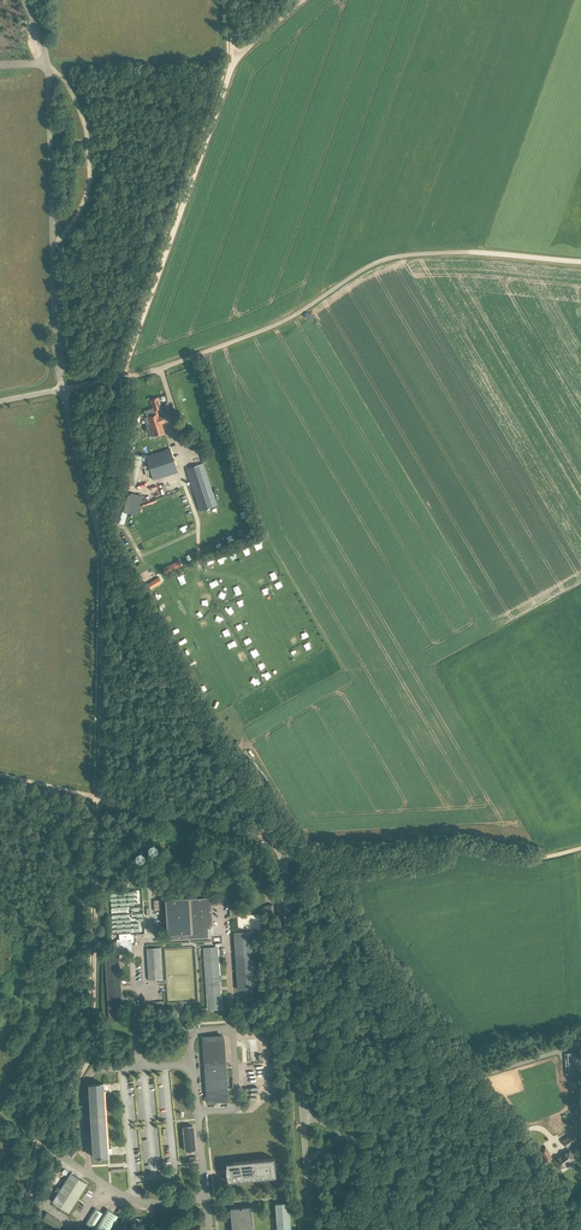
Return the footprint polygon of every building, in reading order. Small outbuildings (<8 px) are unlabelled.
[(146,411),(148,417),(147,417),(150,426),(149,427),(153,437),(165,433),(162,423),(165,422),(163,416),(165,415),(159,398),(150,400),(153,409),(146,411)] [(190,454),(189,448),(187,448),(186,445),(182,446),(184,455),(190,454)] [(146,456),(154,480),(178,472),(171,448),(169,449),(146,456)] [(142,456),(134,454),(129,453),(128,460),(141,463),(142,456)] [(204,463),(186,469),(200,511),(218,505),(204,463)] [(117,510),(114,521),(124,524),(127,514),(127,513),(117,510)] [(257,553),(265,552),(263,545),(255,547),(257,553)] [(168,572),(178,568),(175,562),(166,567),(168,572)] [(156,578),(148,583),(151,589),(160,584),(156,578)] [(144,846),(148,853),(153,850),(148,843),(144,846)] [(171,851),(169,848),(167,849),(168,851),(165,852),(164,853),(164,854),(165,856),(164,857),(165,859),(165,860),(169,867),(174,864),(173,862),(178,859),(175,853),(173,854),(172,854),(172,855),(168,858),(166,854),(165,854),(165,853),(166,853),(168,852),(171,851)] [(169,934),(170,939),(170,940),(209,937),(209,933),(207,933),(207,929),(211,928),(213,925),(212,898),(189,899),(189,898),(166,899),(169,934)] [(255,987),(255,985),(255,979),(256,979),(255,978),(252,932),(234,933),(236,964),(238,964),(238,967),(237,968),(238,988),(255,987)] [(131,939),(131,935),(131,933),(120,934),(120,939),(117,940),(117,942),(113,942),(114,953),(132,952),(131,939),(134,939),(134,938),(131,939)] [(163,979),(161,948),(147,948),(149,980),(163,979)] [(220,981),(220,976),(219,975),(217,948),(204,948),(208,1010),(222,1009),(220,981)] [(123,1020),(122,1004),(119,956),(106,957),(110,1021),(123,1020)] [(227,1100),(226,1084),(223,1036),(204,1037),(204,1043),(202,1043),(202,1047),(204,1047),(205,1058),(203,1058),(203,1062),(205,1062),(208,1097),(205,1097),(205,1102),(208,1101),(208,1102),(227,1100)] [(567,1053),(569,1075),(578,1075),(577,1053),(567,1053)] [(108,1156),(108,1154),(104,1084),(90,1085),(94,1157),(101,1157),(101,1160),(102,1160),(102,1157),(108,1156)] [(59,1139),(62,1134),(65,1129),(60,1126),(54,1136),(59,1139)] [(196,1150),(193,1127),(193,1126),(183,1127),(186,1151),(187,1151),(188,1153),(194,1153),(194,1150),(196,1150)] [(578,1141),(573,1134),(563,1141),(568,1148),(578,1141)] [(74,1151),(66,1146),(63,1150),(72,1156),(74,1151)] [(545,1147),(540,1151),(548,1162),(552,1158),(548,1153),(549,1152),(545,1147)] [(571,1161),(576,1158),(569,1149),(554,1160),(560,1169),(567,1164),(568,1165),(569,1166),(570,1166),(572,1164),(572,1163),(572,1162),(571,1161)] [(279,1168),(279,1166),(278,1162),(275,1163),(275,1158),(227,1163),(227,1162),(227,1164),(227,1165),(227,1166),(226,1168),(226,1170),(226,1171),(227,1172),(227,1174),(227,1176),(227,1177),(228,1179),(229,1181),(229,1182),(230,1182),(229,1182),(276,1177),(276,1168),(279,1168)] [(88,1183),(81,1179),(71,1173),(52,1202),(69,1212),(88,1183)] [(288,1203),(276,1204),(278,1229),(290,1229),(288,1203)] [(251,1206),(242,1207),(242,1209),(240,1209),(240,1207),(230,1208),(233,1229),(254,1229),(251,1206)] [(85,1224),(93,1229),(103,1213),(95,1208),(85,1224)] [(95,1229),(109,1229),(118,1216),(107,1209),(94,1229),(95,1229)] [(63,1223),(47,1213),(43,1219),(59,1229),(63,1223)]
